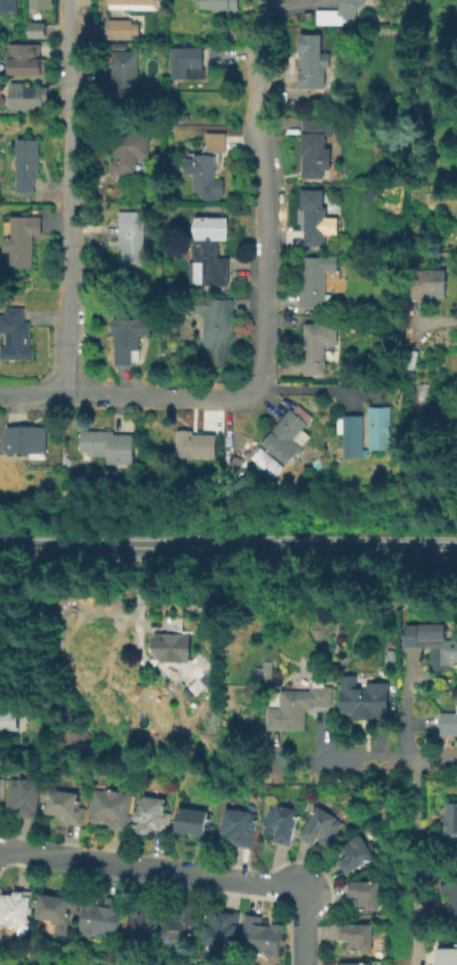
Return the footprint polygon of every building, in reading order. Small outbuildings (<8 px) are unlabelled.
[(17,10),(0,10),(0,0),(17,0),(17,10)] [(33,8),(33,0),(53,0),(53,8),(33,8)] [(200,7),(200,0),(237,0),(237,8),(200,7)] [(338,10),(340,0),(369,0),(365,16),(355,14),(355,25),(318,24),(318,10),(338,10)] [(141,20),(141,38),(108,39),(108,18),(131,18),(131,20),(141,20)] [(31,37),(31,24),(47,24),(47,37),(31,37)] [(240,43),(228,43),(227,27),(240,27),(240,43)] [(327,76),(327,87),(300,87),(301,34),(323,34),(322,52),(330,52),(330,76),(327,76)] [(138,50),(138,109),(111,109),(112,51),(106,51),(106,42),(126,43),(126,50),(138,50)] [(6,75),(6,45),(41,45),(41,75),(6,75)] [(202,46),(203,68),(205,68),(205,78),(171,78),(171,46),(202,46)] [(26,87),(36,87),(36,86),(48,86),(48,102),(44,102),(44,109),(11,108),(11,82),(24,82),(24,86),(26,86),(26,87)] [(334,119),(334,135),(325,134),(325,146),(332,146),(331,169),(324,169),(324,178),(302,178),(302,157),(302,119),(334,119)] [(150,132),(150,156),(139,156),(138,173),(111,173),(111,159),(116,159),(116,132),(150,132)] [(34,178),(34,191),(16,191),(17,139),(39,139),(39,178),(34,178)] [(224,147),(223,156),(217,155),(216,190),(195,190),(196,155),(209,155),(209,147),(224,147)] [(330,191),(330,206),(327,206),(327,245),(305,245),(305,210),(301,210),(301,188),(324,189),(324,191),(330,191)] [(228,216),(228,239),(220,239),(220,257),(230,257),(230,285),(203,285),(203,259),(195,259),(195,232),(194,228),(198,216),(228,216)] [(42,218),(42,234),(33,234),(33,267),(11,267),(11,251),(4,251),(4,237),(11,237),(11,217),(42,218)] [(145,223),(144,266),(122,265),(122,247),(120,247),(120,222),(145,223)] [(324,307),(299,307),(299,270),(303,270),(303,256),(323,256),(323,255),(337,255),(337,271),(324,271),(324,307)] [(447,269),(446,298),(412,297),(413,269),(447,269)] [(234,298),(234,333),(237,333),(236,343),(233,343),(233,365),(204,365),(205,313),(196,313),(196,296),(211,296),(211,298),(234,298)] [(32,361),(0,361),(0,349),(7,349),(7,332),(0,332),(0,315),(7,315),(7,309),(24,309),(23,324),(28,324),(28,349),(32,349),(32,361)] [(150,319),(150,334),(139,334),(139,349),(132,349),(132,364),(115,364),(115,334),(113,333),(113,318),(150,319)] [(327,324),(326,374),(305,374),(306,323),(327,324)] [(417,351),(414,368),(404,366),(408,348),(417,351)] [(301,407),(312,416),(308,421),(310,422),(304,428),(312,434),(288,464),(263,443),(292,408),(297,412),(301,407)] [(368,449),(368,407),(391,407),(390,449),(368,449)] [(344,460),(344,416),(363,416),(363,461),(344,460)] [(47,428),(46,459),(31,458),(31,453),(15,453),(15,451),(8,451),(9,428),(47,428)] [(133,434),(133,463),(107,463),(107,455),(94,455),(93,451),(82,451),(82,430),(114,430),(114,434),(133,434)] [(217,434),(216,456),(177,455),(178,430),(194,430),(193,433),(217,434)] [(253,460),(263,449),(276,461),(266,472),(253,460)] [(443,626),(443,641),(456,641),(456,660),(430,660),(430,648),(404,648),(405,626),(443,626)] [(147,632),(187,633),(187,661),(147,660),(147,632)] [(384,653),(385,653),(385,649),(394,649),(394,665),(385,665),(385,661),(384,661),(384,653)] [(271,661),(261,660),(261,667),(252,666),(252,675),(260,675),(260,683),(270,683),(271,661)] [(340,674),(339,712),(352,713),(352,720),(371,720),(371,717),(386,717),(386,681),(363,681),(363,675),(340,674)] [(307,733),(271,733),(271,711),(283,711),(283,693),(312,693),(312,688),(333,688),(333,706),(317,706),(317,712),(307,712),(307,733)] [(19,730),(0,729),(0,699),(14,700),(14,709),(19,709),(19,730)] [(441,712),(456,712),(456,734),(441,734),(441,712)] [(18,777),(41,780),(36,818),(19,816),(20,808),(17,808),(17,809),(6,808),(10,778),(18,779),(18,777)] [(84,806),(81,825),(63,823),(64,816),(44,813),(48,788),(77,792),(75,805),(84,806)] [(94,788),(104,789),(105,788),(121,791),(121,792),(131,793),(126,831),(110,828),(110,823),(99,821),(97,822),(91,822),(90,819),(94,788)] [(138,828),(142,799),(164,802),(163,814),(170,815),(167,833),(138,828)] [(446,802),(456,802),(456,833),(445,833),(445,816),(446,816),(446,802)] [(290,846),(272,841),(275,830),(264,827),(271,805),(299,813),(290,846)] [(343,821),(329,847),(318,841),(319,839),(318,837),(313,846),(300,838),(318,805),(337,816),(336,817),(343,821)] [(213,823),(211,842),(194,840),(195,835),(177,833),(180,806),(209,810),(207,823),(213,823)] [(257,813),(252,848),(236,846),(236,841),(227,840),(228,832),(222,831),(223,818),(225,819),(227,807),(252,811),(252,812),(257,813)] [(341,845),(360,832),(367,843),(371,840),(375,847),(370,850),(374,855),(346,874),(338,862),(348,855),(343,854),(340,850),(341,845)] [(443,876),(456,876),(456,914),(446,914),(447,902),(450,902),(451,891),(443,891),(443,876)] [(348,915),(348,886),(376,886),(376,915),(348,915)] [(80,892),(77,910),(68,909),(67,921),(38,917),(42,893),(61,896),(62,889),(80,892)] [(26,931),(0,927),(0,908),(2,896),(31,901),(26,931)] [(123,898),(118,935),(94,932),(94,933),(85,932),(85,930),(80,929),(84,899),(96,901),(96,905),(98,905),(98,904),(105,905),(106,896),(123,898)] [(161,901),(157,940),(135,937),(135,935),(127,934),(131,906),(144,908),(145,899),(161,901)] [(200,906),(198,926),(194,925),(192,939),(183,937),(182,941),(172,940),(172,937),(165,936),(169,905),(183,907),(183,903),(200,906)] [(210,908),(224,910),(224,909),(240,911),(235,946),(221,944),(220,950),(204,949),(210,908)] [(262,924),(271,925),(271,922),(283,923),(279,954),(273,953),(273,956),(265,955),(265,952),(242,949),(246,914),(263,916),(262,924)] [(372,923),(372,930),(377,930),(377,938),(372,938),(372,949),(347,950),(347,940),(339,940),(339,923),(372,923)] [(440,948),(456,948),(456,964),(451,964),(451,963),(439,963),(440,948)]
